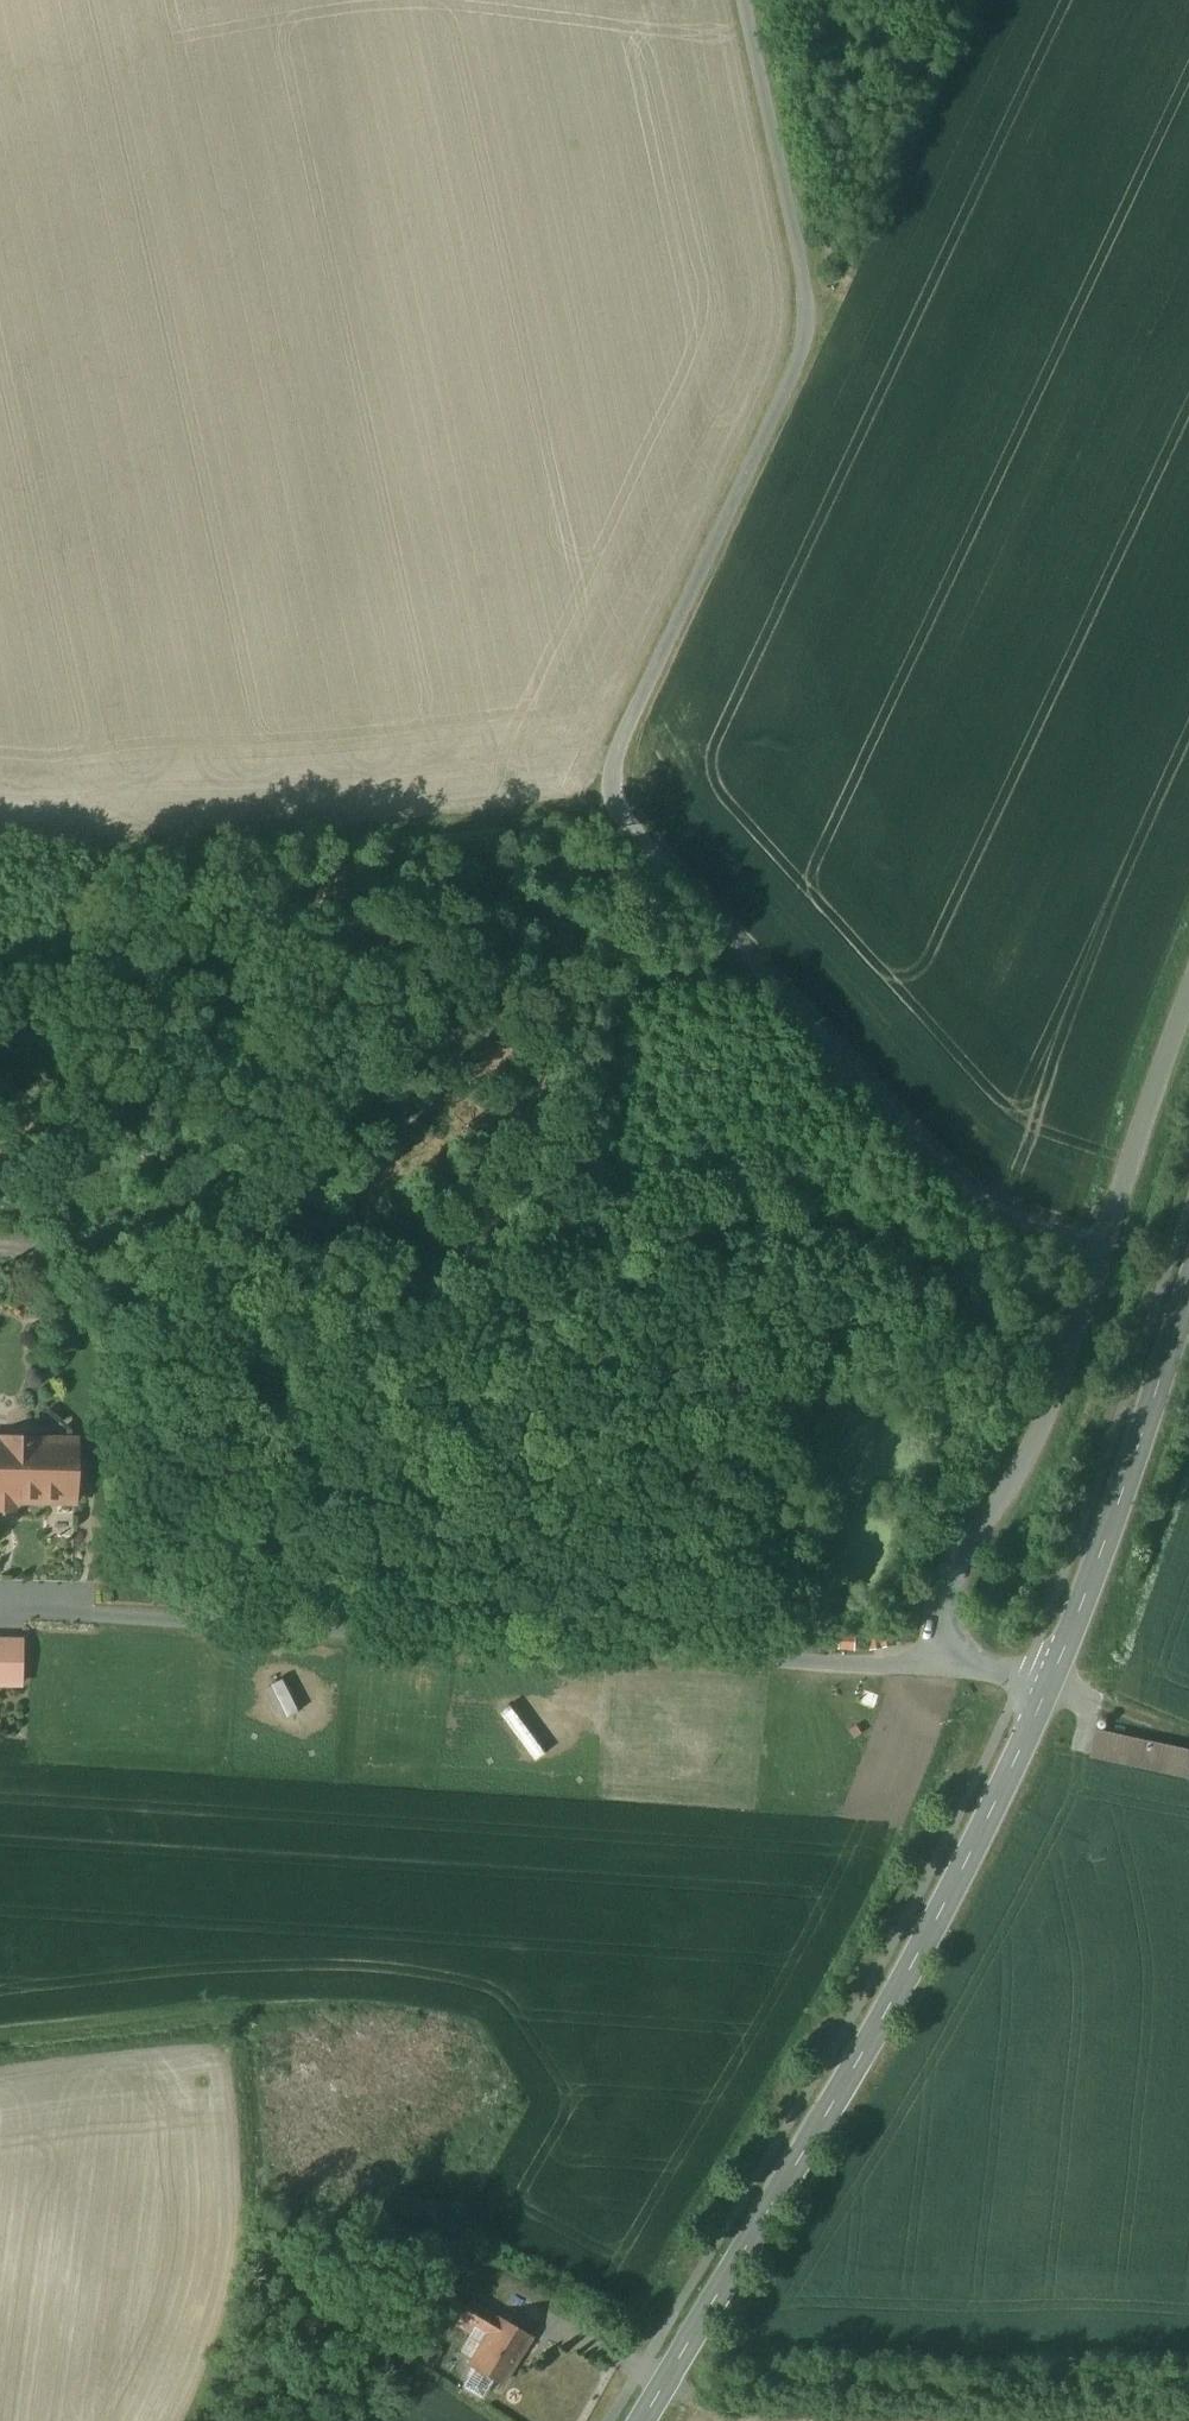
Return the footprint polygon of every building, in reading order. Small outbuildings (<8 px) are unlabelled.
[(76,1518),(78,1437),(0,1436),(0,1517),(76,1518)] [(1176,1726),(1073,1706),(1066,1744),(1169,1764),(1176,1726)] [(458,2325),(443,2350),(469,2365),(484,2340),(458,2325)] [(486,2413),(517,2358),(484,2340),(453,2395),(486,2413)]
